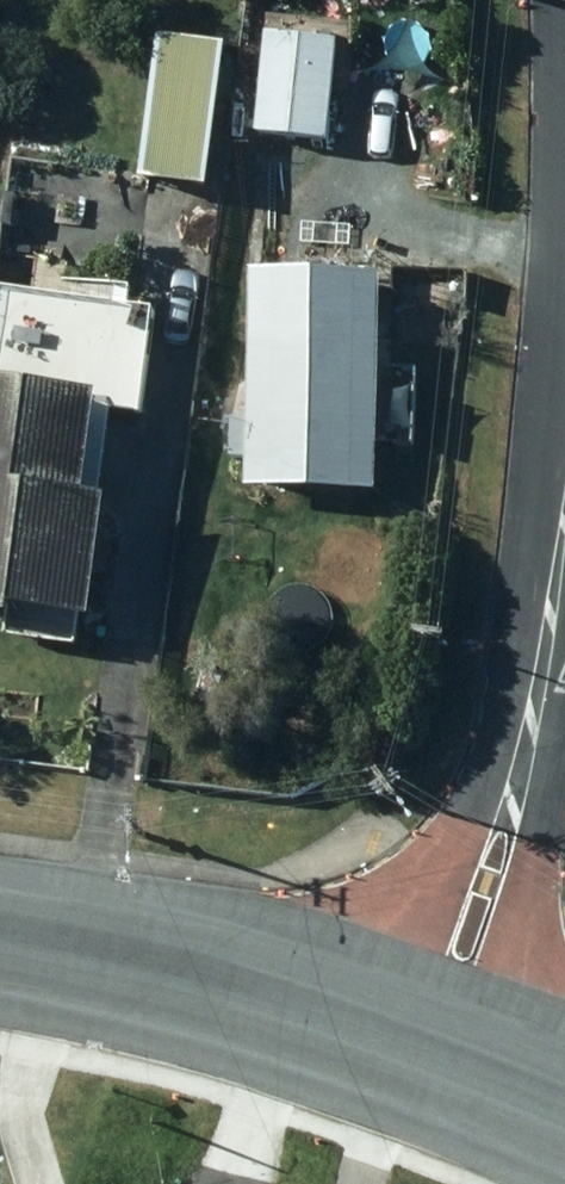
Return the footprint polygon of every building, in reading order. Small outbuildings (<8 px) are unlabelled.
[(180,43),(161,181),(224,190),(243,51),(180,43)] [(289,106),(251,103),(248,129),(287,133),(289,106)] [(12,250),(6,294),(81,304),(86,260),(12,250)] [(251,463),(269,464),(267,487),(396,495),(409,285),(280,277),(271,427),(254,426),(251,463)] [(131,404),(0,380),(0,618),(47,626),(50,613),(116,625),(137,507),(114,503),(131,404)]
